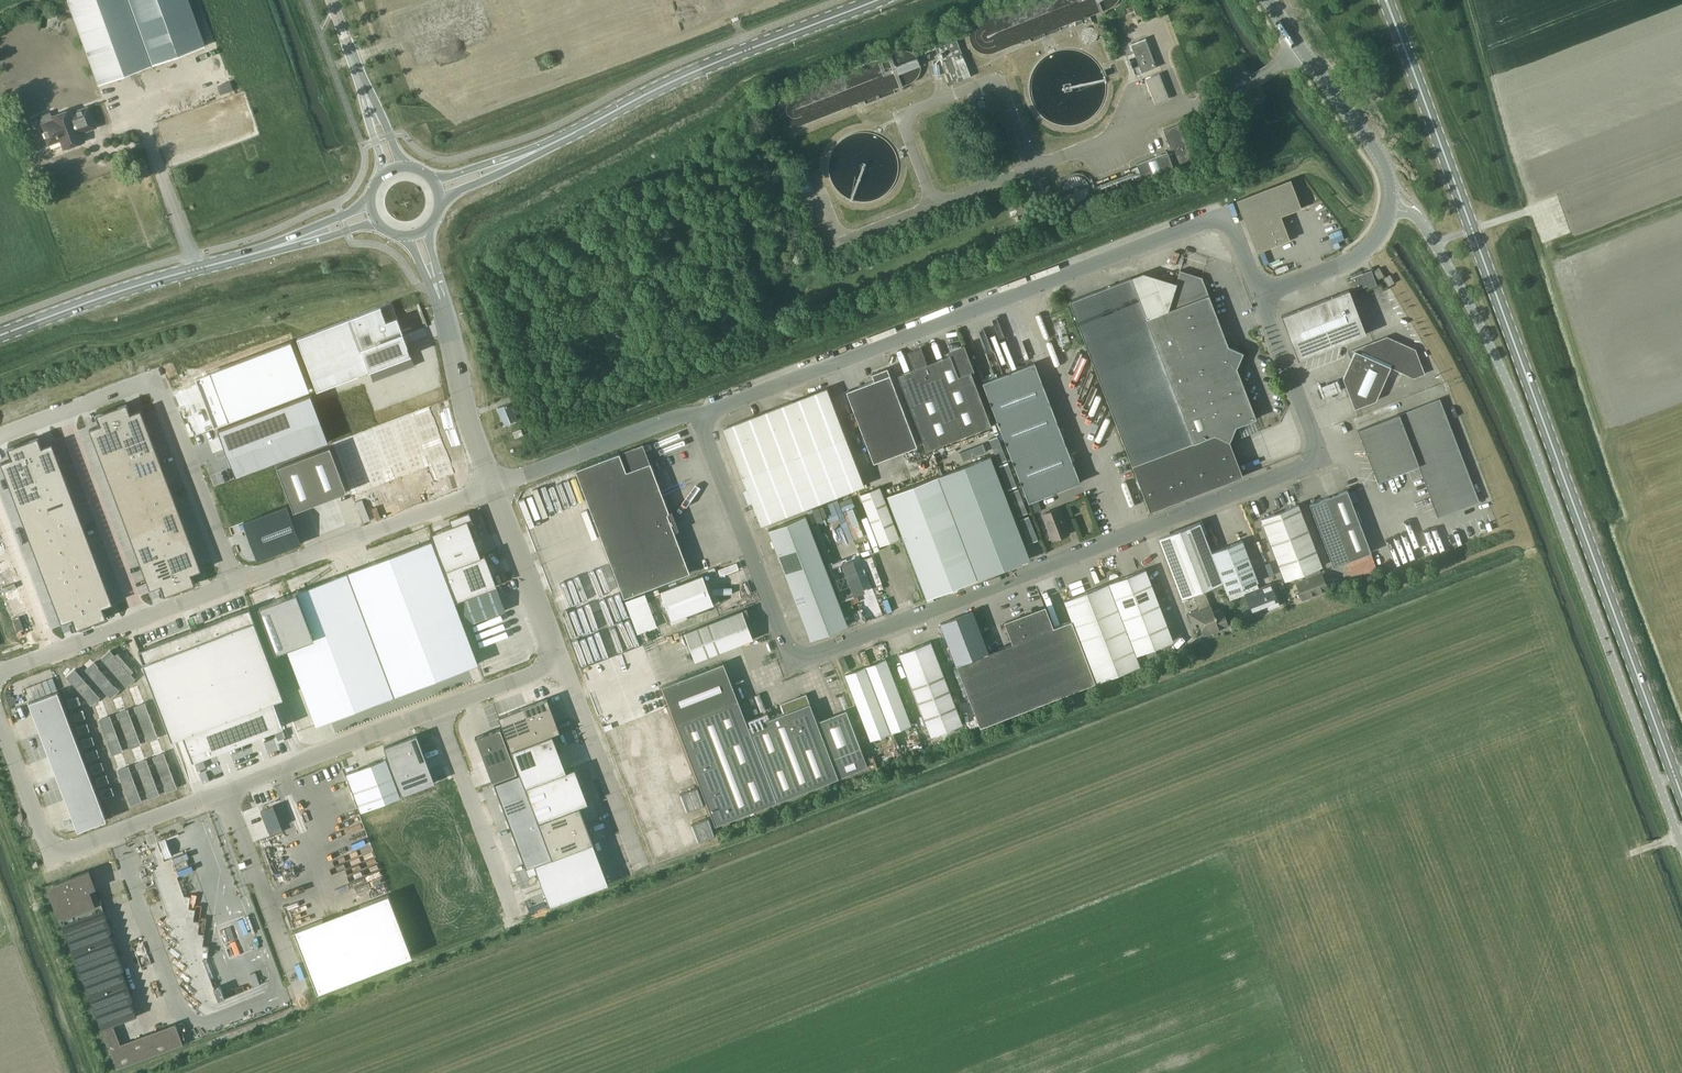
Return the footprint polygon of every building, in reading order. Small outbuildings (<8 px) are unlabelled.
[(152,65),(206,45),(190,0),(69,0),(100,84),(152,65)] [(1133,5),(1126,8),(1130,18),(1132,17),(1135,16),(1137,15),(1133,5)] [(54,11),(52,13),(51,16),(53,19),(55,20),(59,20),(61,19),(62,16),(61,13),(57,11),(54,11)] [(948,85),(972,76),(957,38),(936,47),(949,80),(947,81),(948,85)] [(1142,73),(1157,67),(1146,38),(1131,43),(1142,73)] [(1159,73),(1146,78),(1155,104),(1169,99),(1159,73)] [(51,110),(38,115),(42,124),(49,143),(61,139),(64,147),(85,140),(81,129),(96,124),(89,106),(74,112),(73,109),(64,112),(53,116),(51,110)] [(1193,159),(1179,124),(1164,130),(1172,152),(1168,154),(1167,151),(1137,163),(1143,179),(1174,167),(1173,164),(1176,163),(1177,165),(1193,159)] [(1046,175),(1027,182),(1032,195),(1051,188),(1046,175)] [(808,181),(799,184),(801,190),(810,187),(808,181)] [(1270,187),(1237,200),(1257,251),(1290,239),(1280,215),(1270,187)] [(1013,199),(1006,201),(1011,215),(1018,213),(1018,214),(1024,212),(1017,193),(1011,195),(1013,199)] [(1379,278),(1384,275),(1380,268),(1374,271),(1379,278)] [(1069,301),(1133,465),(1151,511),(1243,475),(1230,440),(1236,426),(1256,418),(1237,367),(1244,352),(1228,345),(1202,277),(1181,270),(1177,284),(1159,278),(1136,287),(1132,277),(1069,301)] [(1363,273),(1350,278),(1355,290),(1367,285),(1363,273)] [(1389,275),(1384,278),(1388,285),(1393,283),(1389,275)] [(1349,290),(1282,316),(1299,359),(1365,333),(1349,290)] [(391,302),(297,338),(317,390),(411,355),(391,302)] [(1060,344),(1070,340),(1068,334),(1058,338),(1060,344)] [(1425,373),(1415,349),(1387,336),(1352,349),(1354,354),(1343,378),(1355,408),(1376,400),(1391,367),(1414,377),(1425,373)] [(227,409),(211,415),(215,427),(306,393),(288,345),(287,343),(213,371),(226,407),(227,409)] [(927,449),(992,425),(971,370),(959,375),(951,354),(933,361),(932,359),(928,357),(926,358),(922,347),(908,352),(914,368),(898,374),(927,449)] [(1029,501),(1081,481),(1035,362),(983,382),(1029,501)] [(874,462),(918,445),(888,367),(872,373),(875,380),(847,390),(874,462)] [(1320,396),(1341,389),(1337,378),(1316,386),(1320,396)] [(761,525),(839,495),(865,485),(827,387),(724,427),(761,525)] [(311,394),(218,429),(236,476),(329,441),(311,394)] [(1479,501),(1440,398),(1358,430),(1378,481),(1413,467),(1414,469),(1418,472),(1421,471),(1438,516),(1479,501)] [(127,402),(111,408),(117,424),(143,414),(141,409),(131,413),(127,402)] [(511,402),(498,407),(505,424),(517,419),(511,402)] [(100,424),(90,428),(92,434),(117,424),(111,408),(96,414),(100,424)] [(143,414),(117,424),(125,445),(151,435),(143,414)] [(117,424),(92,434),(100,454),(125,445),(117,424)] [(521,428),(513,431),(515,437),(523,434),(521,428)] [(151,435),(125,445),(131,460),(157,450),(151,435)] [(38,436),(23,442),(29,458),(55,448),(53,442),(42,446),(38,436)] [(12,458),(1,462),(3,467),(29,458),(23,442),(8,448),(12,458)] [(931,451),(936,460),(952,451),(947,442),(931,451)] [(125,445),(100,454),(105,470),(131,460),(125,445)] [(331,446),(277,466),(294,511),(348,491),(331,446)] [(55,448),(29,458),(37,478),(63,468),(55,448)] [(157,450),(131,460),(137,476),(163,466),(157,450)] [(624,597),(690,572),(675,531),(679,529),(672,510),(670,511),(651,461),(627,470),(620,452),(575,469),(624,597)] [(991,455),(939,475),(979,578),(981,577),(1000,569),(1030,558),(991,455)] [(29,458),(3,467),(11,488),(37,478),(29,458)] [(131,460),(105,470),(111,485),(137,476),(131,460)] [(163,466),(137,476),(141,486),(145,496),(170,486),(163,466)] [(63,468),(37,478),(43,494),(68,484),(63,468)] [(271,468),(237,481),(250,515),(284,502),(271,468)] [(887,495),(927,598),(979,578),(939,475),(887,495)] [(137,476),(111,485),(115,496),(141,486),(137,476)] [(37,478),(11,488),(17,503),(43,494),(37,478)] [(68,484),(43,494),(49,509),(74,499),(68,484)] [(141,486),(115,496),(119,506),(145,496),(141,486)] [(170,486),(145,496),(149,506),(153,517),(178,507),(170,486)] [(880,545),(899,537),(880,486),(860,494),(880,545)] [(1334,566),(1371,552),(1347,489),(1310,504),(1334,566)] [(43,494),(17,503),(23,519),(49,509),(43,494)] [(145,496),(119,506),(123,516),(149,506),(145,496)] [(74,499),(49,509),(56,530),(82,520),(74,499)] [(1328,590),(1319,567),(1322,566),(1299,504),(1262,518),(1285,580),(1305,572),(1308,580),(1305,581),(1304,580),(1297,583),(1303,599),(1319,593),(1321,594),(1325,593),(1326,590),(1328,590)] [(287,505),(244,522),(255,518),(269,555),(258,559),(302,543),(287,505)] [(822,505),(813,509),(817,521),(823,519),(822,517),(826,515),(822,505)] [(149,506),(123,516),(127,526),(153,517),(149,506)] [(178,507),(153,517),(156,527),(160,537),(186,527),(178,507)] [(1053,539),(1069,533),(1059,507),(1043,513),(1053,539)] [(49,509),(23,519),(31,539),(56,530),(49,509)] [(452,525),(431,533),(445,570),(485,554),(485,552),(483,552),(484,554),(481,555),(469,524),(473,522),(469,511),(450,518),(452,525)] [(786,573),(823,559),(806,515),(769,529),(786,573)] [(153,517),(127,526),(131,537),(156,527),(153,517)] [(82,520),(56,530),(64,550),(90,540),(82,520)] [(1182,598),(1183,598),(1193,594),(1198,606),(1209,602),(1205,590),(1223,582),(1212,551),(1211,551),(1200,521),(1175,530),(1173,538),(1161,542),(1182,598)] [(156,527),(131,537),(135,547),(160,537),(156,527)] [(186,527),(160,537),(166,553),(192,543),(186,527)] [(56,530),(31,539),(38,560),(64,550),(56,530)] [(160,537),(135,547),(141,562),(166,553),(160,537)] [(1223,582),(1231,600),(1245,594),(1251,611),(1277,601),(1271,584),(1257,589),(1254,583),(1258,581),(1242,539),(1212,551),(1223,582)] [(90,540),(64,550),(72,571),(98,561),(90,540)] [(338,575),(260,605),(277,651),(287,646),(317,724),(374,702),(375,704),(376,704),(415,689),(416,688),(416,686),(478,663),(432,540),(369,564),(338,575)] [(192,543),(166,553),(174,573),(200,563),(192,543)] [(64,550),(38,560),(46,580),(72,571),(64,550)] [(166,553),(141,562),(148,583),(174,573),(166,553)] [(485,554),(445,570),(456,601),(497,585),(485,554)] [(874,583),(881,581),(876,554),(868,556),(874,583)] [(831,580),(823,559),(786,573),(794,595),(831,580)] [(853,559),(842,564),(853,594),(865,590),(853,559)] [(98,561),(72,571),(78,586),(103,576),(98,561)] [(200,563),(174,573),(180,589),(195,583),(192,573),(202,569),(200,563)] [(1109,583),(1137,655),(1174,640),(1146,568),(1109,583)] [(72,571),(46,580),(52,596),(78,586),(72,571)] [(174,573),(148,583),(150,589),(161,585),(165,595),(180,589),(174,573)] [(0,575),(0,598),(9,595),(2,574),(0,575)] [(672,619),(714,603),(703,574),(661,590),(672,619)] [(103,576),(78,586),(86,607),(111,597),(103,576)] [(802,617),(839,602),(831,580),(794,595),(802,617)] [(1141,665),(1137,655),(1109,583),(1065,600),(1072,619),(1097,682),(1141,665)] [(78,586),(52,596),(60,616),(86,607),(78,586)] [(497,587),(459,602),(468,624),(506,610),(497,587)] [(0,598),(0,616),(15,610),(9,595),(0,598)] [(111,597),(86,607),(92,623),(107,617),(103,606),(113,603),(111,597)] [(646,600),(628,607),(638,632),(656,625),(646,600)] [(839,602),(802,617),(811,639),(848,625),(839,602)] [(1209,602),(1198,606),(1199,610),(1190,614),(1196,628),(1201,626),(1204,633),(1229,624),(1224,611),(1215,614),(1211,606),(1209,602)] [(973,611),(941,624),(957,664),(981,726),(1097,682),(1072,619),(1053,627),(1045,606),(1033,611),(1032,609),(1026,612),(1026,614),(1006,622),(1014,642),(989,652),(973,611)] [(86,607),(60,616),(62,622),(72,618),(76,628),(92,623),(86,607)] [(191,629),(139,649),(173,738),(183,734),(193,760),(284,726),(274,699),(284,695),(250,607),(198,627),(197,624),(191,627),(191,629)] [(748,614),(747,608),(746,608),(746,609),(743,610),(685,632),(696,660),(754,638),(749,626),(750,625),(751,625),(750,621),(753,620),(748,614)] [(0,616),(0,639),(23,630),(15,610),(0,616)] [(758,637),(761,646),(771,643),(767,633),(758,637)] [(932,735),(963,723),(931,641),(900,653),(932,735)] [(866,666),(892,732),(912,724),(886,658),(866,666)] [(749,726),(739,701),(724,662),(662,686),(716,825),(868,766),(847,710),(818,721),(808,696),(799,700),(798,696),(781,703),(785,712),(749,726)] [(871,740),(892,732),(866,666),(846,674),(871,740)] [(59,690),(30,701),(78,830),(107,819),(59,690)] [(548,698),(523,707),(527,718),(552,709),(548,698)] [(523,707),(511,712),(523,745),(536,740),(531,729),(527,718),(523,707)] [(552,709),(527,718),(531,729),(556,720),(552,709)] [(511,712),(499,716),(511,749),(523,745),(511,712)] [(556,720),(531,729),(536,740),(552,734),(560,731),(556,720)] [(495,729),(475,736),(476,737),(493,781),(517,772),(501,727),(495,729)] [(417,734),(384,746),(402,794),(435,782),(417,734)] [(523,745),(511,749),(520,773),(525,786),(567,770),(552,734),(536,740),(523,745)] [(387,759),(347,774),(362,811),(401,796),(387,759)] [(567,770),(525,786),(539,821),(580,805),(580,806),(588,803),(575,767),(567,770)] [(520,773),(495,783),(527,867),(552,857),(545,839),(539,821),(525,786),(520,773)] [(274,805),(261,810),(271,835),(283,830),(274,805)] [(580,805),(539,821),(545,839),(587,824),(580,806),(580,805)] [(587,824),(545,839),(552,857),(593,842),(587,824)] [(157,842),(149,845),(156,863),(150,866),(168,915),(164,920),(173,928),(169,933),(177,940),(173,945),(182,953),(178,958),(187,965),(183,970),(192,978),(187,982),(196,990),(192,995),(201,1002),(197,1007),(205,1015),(265,992),(262,984),(225,998),(220,985),(214,987),(203,959),(208,957),(209,946),(203,945),(205,933),(199,933),(200,921),(194,920),(195,909),(189,908),(191,896),(184,895),(177,877),(194,871),(192,864),(175,871),(171,858),(164,861),(157,842)] [(593,842),(526,867),(529,875),(537,872),(541,882),(545,892),(550,905),(609,883),(604,870),(598,855),(593,842)] [(51,889),(51,891),(102,1028),(137,1015),(131,1000),(133,999),(122,969),(124,969),(110,932),(112,931),(101,901),(95,904),(89,889),(95,887),(89,871),(56,883),(54,884),(52,886),(51,887),(51,889)]
